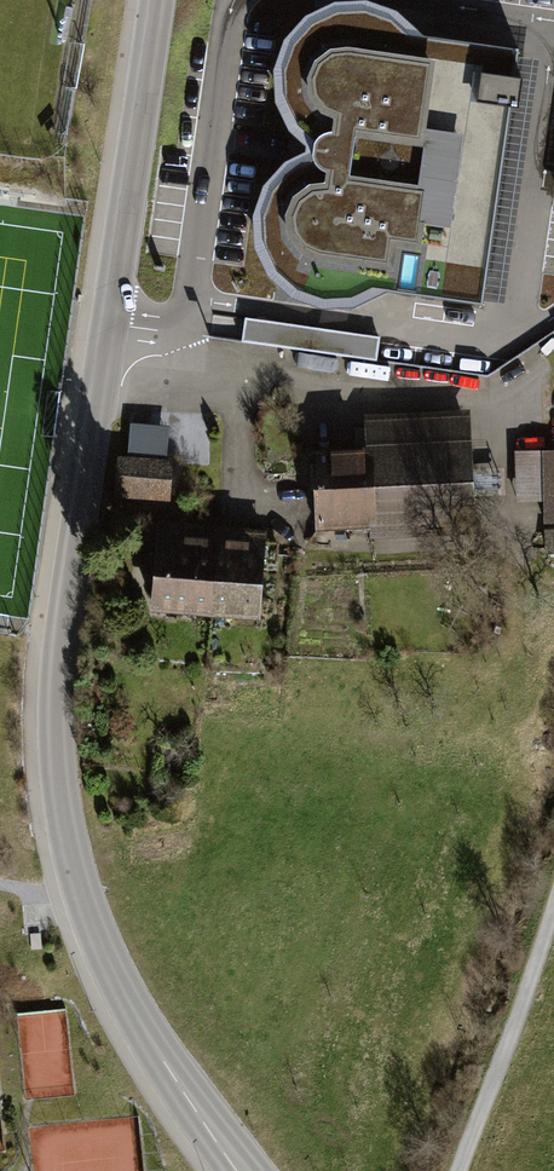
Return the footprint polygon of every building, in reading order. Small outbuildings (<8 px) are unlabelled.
[(297,141),(308,151),(307,165),(298,169),(278,181),(267,194),(258,213),(255,238),(260,262),(276,284),(303,302),(340,304),(371,293),(478,308),(512,51),(403,40),(392,32),(376,21),(355,14),(329,17),(308,24),(287,44),(274,68),(273,97),(284,124),(297,141)] [(379,359),(382,336),(248,317),(245,339),(379,359)] [(367,449),(308,451),(311,545),(476,539),(471,416),(366,420),(367,449)] [(129,454),(169,459),(173,426),(133,421),(129,454)] [(544,534),(553,534),(553,454),(543,454),(544,534)] [(116,459),(112,502),(168,507),(171,464),(116,459)] [(155,525),(148,618),(259,626),(266,534),(155,525)]
